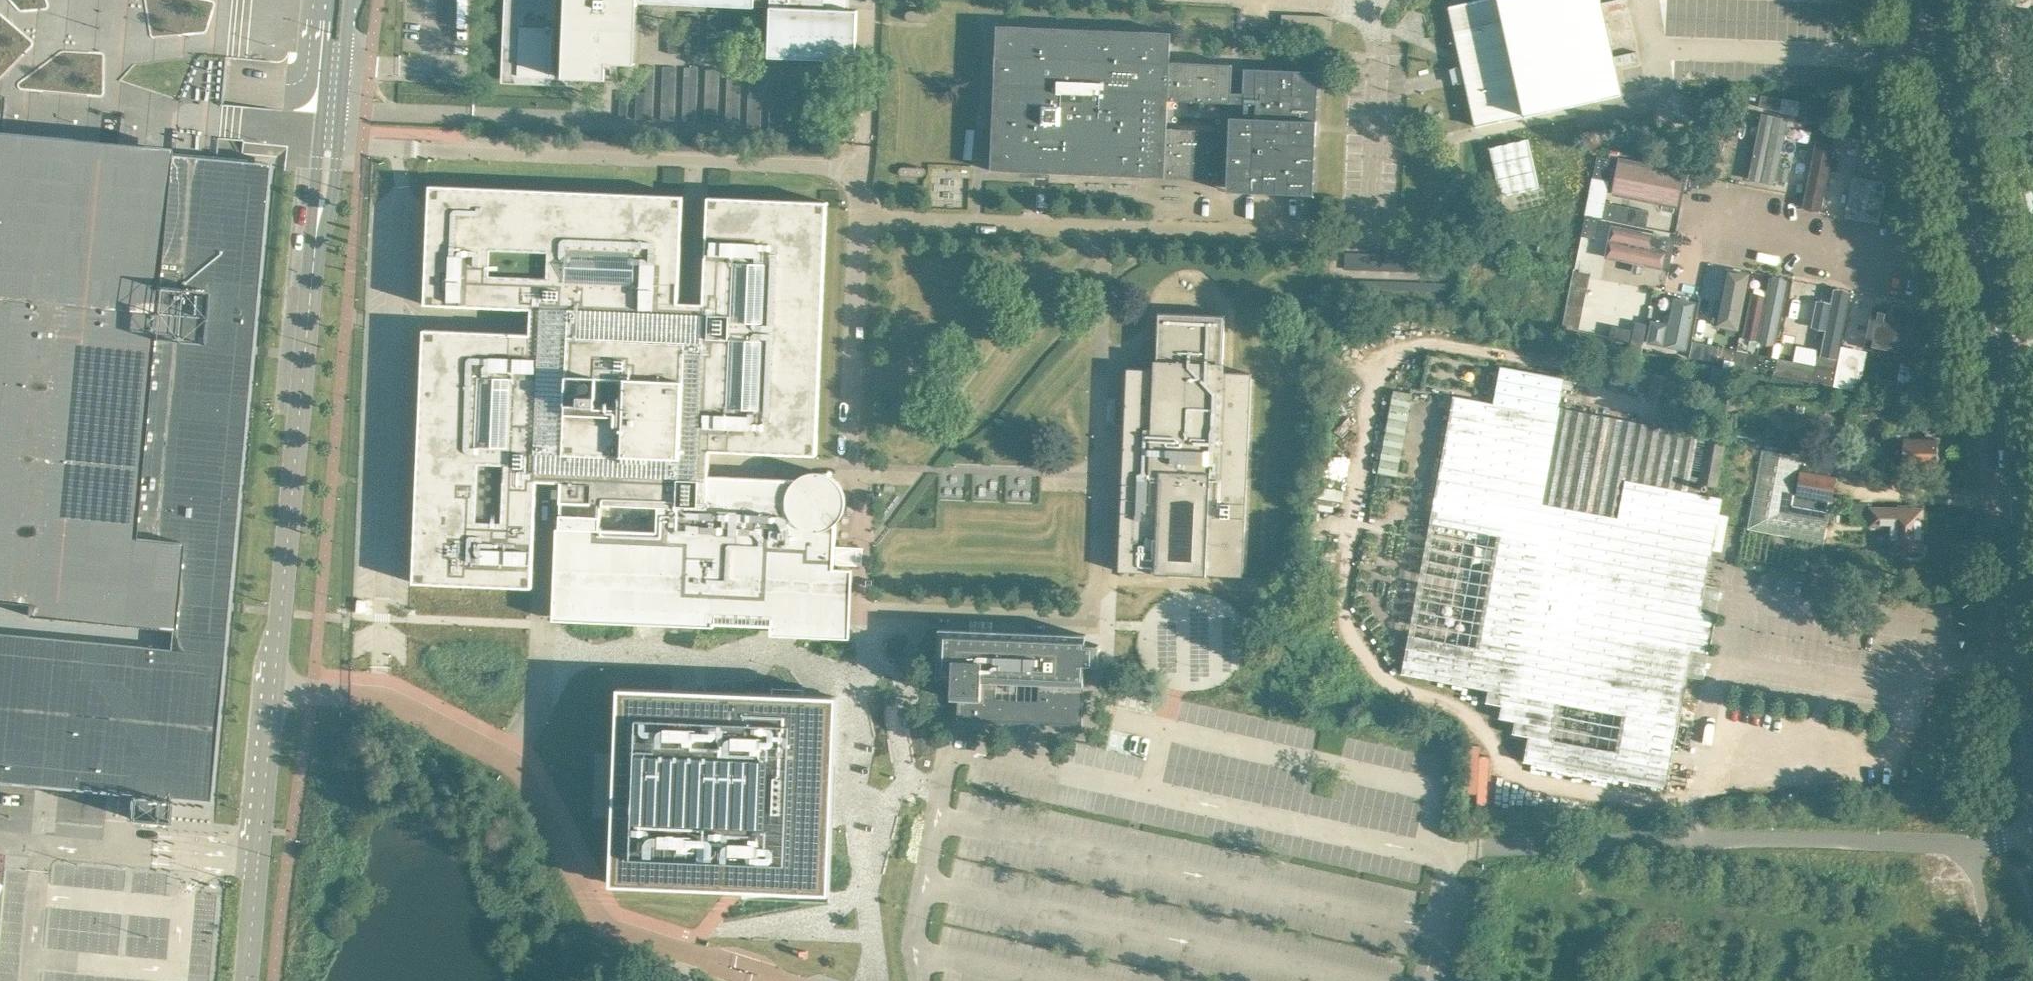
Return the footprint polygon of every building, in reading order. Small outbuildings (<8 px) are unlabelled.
[(12,781),(35,783),(36,783),(47,784),(59,785),(107,790),(130,792),(130,794),(129,798),(168,802),(169,798),(169,796),(209,800),(226,617),(228,597),(232,545),(223,545),(226,524),(234,525),(239,474),(230,473),(234,428),(243,429),(248,378),(233,377),(235,354),(235,353),(235,344),(240,295),(253,161),(216,158),(216,156),(215,156),(215,155),(215,154),(217,136),(218,137),(221,105),(221,104),(224,82),(226,56),(231,0),(0,0),(0,780),(12,781)] [(639,62),(641,0),(754,4),(754,5),(770,6),(768,56),(855,60),(858,10),(844,9),(844,0),(513,0),(511,74),(610,78),(611,61),(639,62)] [(1449,7),(1449,8),(1450,8),(1476,124),(1475,124),(1475,125),(1477,125),(1477,126),(1478,126),(1478,125),(1620,94),(1621,94),(1621,93),(1622,92),(1621,92),(1615,69),(1600,0),(1477,0),(1451,6),(1451,5),(1450,5),(1451,7),(1449,7)] [(997,24),(991,170),(1224,180),(1224,166),(1228,166),(1227,190),(1251,192),(1314,194),(1319,71),(1245,67),(1243,92),(1232,92),(1233,63),(1170,60),(1171,31),(997,24)] [(1270,35),(1244,34),(1244,43),(1270,44),(1270,35)] [(1782,98),(1761,95),(1759,106),(1780,110),(1782,98)] [(831,109),(831,117),(847,118),(848,110),(831,109)] [(1838,121),(1818,118),(1816,130),(1835,133),(1838,121)] [(1864,126),(1838,121),(1835,133),(1835,134),(1848,136),(1861,139),(1864,126)] [(1771,134),(1772,126),(1759,123),(1747,181),(1774,187),(1784,137),(1771,134)] [(1739,125),(1729,178),(1744,181),(1754,128),(1739,125)] [(1489,146),(1502,196),(1546,185),(1533,135),(1489,146)] [(1831,147),(1816,144),(1803,209),(1819,212),(1831,147)] [(1597,155),(1593,173),(1606,176),(1609,158),(1608,158),(1597,155)] [(1680,173),(1619,163),(1613,195),(1661,203),(1663,189),(1677,192),(1680,173)] [(903,175),(921,176),(922,176),(923,176),(923,175),(924,175),(925,174),(926,173),(926,172),(926,171),(926,170),(925,169),(925,168),(924,168),(923,167),(922,167),(903,166),(902,166),(901,167),(900,167),(899,168),(899,169),(899,170),(899,171),(899,172),(899,173),(900,173),(901,174),(901,175),(902,175),(903,175)] [(1606,176),(1593,173),(1593,176),(1585,214),(1597,217),(1597,218),(1601,219),(1601,218),(1604,201),(1609,178),(1605,177),(1606,176)] [(1846,216),(1878,222),(1885,183),(1854,177),(1846,216)] [(560,527),(556,619),(832,628),(838,481),(719,476),(717,533),(696,532),(697,507),(708,507),(710,475),(697,474),(698,462),(706,462),(706,461),(708,461),(708,450),(817,454),(827,201),(708,196),(704,303),(693,302),(679,302),(683,195),(430,185),(429,208),(425,304),(544,308),(543,321),(535,321),(535,322),(533,322),(533,333),(424,329),(414,582),(532,587),(537,469),(548,469),(549,469),(549,477),(551,477),(551,479),(561,479),(561,502),(582,502),(581,528),(560,527)] [(1604,201),(1601,218),(1625,223),(1628,206),(1604,201)] [(1597,217),(1585,214),(1581,234),(1594,236),(1597,218),(1597,217)] [(1613,228),(1607,258),(1661,269),(1664,254),(1651,251),(1654,236),(1613,228)] [(1581,234),(1573,273),(1590,276),(1593,263),(1588,262),(1594,236),(1581,234)] [(1716,330),(1735,333),(1746,275),(1735,273),(1726,271),(1716,330)] [(1787,281),(1771,278),(1759,344),(1774,347),(1787,281)] [(1837,357),(1849,294),(1834,291),(1832,304),(1817,302),(1813,327),(1826,330),(1822,354),(1837,357)] [(1685,352),(1694,304),(1673,300),(1669,325),(1651,322),(1648,346),(1685,352)] [(1613,307),(1585,301),(1579,331),(1607,336),(1613,307)] [(1158,312),(1156,369),(1127,367),(1123,470),(1117,470),(1119,482),(1122,482),(1119,570),(1243,576),(1251,372),(1223,371),(1225,315),(1158,312)] [(1631,340),(1643,342),(1647,323),(1635,320),(1631,340)] [(1918,331),(1870,321),(1865,347),(1912,357),(1918,331)] [(1609,335),(1629,340),(1632,327),(1612,323),(1609,335)] [(1689,352),(1713,357),(1715,345),(1691,340),(1689,352)] [(1836,369),(1834,381),(1833,385),(1858,390),(1859,386),(1861,374),(1862,374),(1867,349),(1841,344),(1839,358),(1836,369)] [(1715,345),(1713,357),(1733,360),(1734,361),(1737,349),(1715,345)] [(1754,370),(1754,365),(1757,353),(1737,349),(1734,361),(1733,360),(1732,366),(1754,370)] [(1777,357),(1757,353),(1754,365),(1774,369),(1777,357)] [(1815,365),(1817,365),(1836,369),(1839,358),(1817,354),(1815,365)] [(1814,382),(1814,377),(1817,365),(1815,365),(1777,357),(1774,369),(1773,374),(1814,382)] [(1836,369),(1817,365),(1814,377),(1834,381),(1836,369)] [(1670,402),(1675,376),(1632,367),(1627,390),(1650,394),(1649,398),(1670,402)] [(1861,374),(1859,386),(1879,390),(1880,385),(1882,378),(1862,374),(1861,374)] [(1882,378),(1880,385),(1908,391),(1910,382),(1882,377),(1882,378)] [(1377,471),(1396,475),(1412,392),(1393,388),(1377,471)] [(1693,649),(1709,652),(1716,613),(1700,610),(1721,497),(1696,492),(1698,481),(1719,484),(1725,441),(1698,437),(1699,433),(1559,407),(1558,414),(1454,395),(1402,671),(1489,688),(1486,702),(1502,705),(1499,717),(1515,720),(1513,733),(1528,736),(1524,761),(1667,788),(1679,725),(1693,649)] [(1909,403),(1907,403),(1898,403),(1877,403),(1877,417),(1908,418),(1909,403)] [(1937,439),(1907,438),(1908,430),(1892,430),(1891,465),(1937,465),(1937,439)] [(1831,500),(1832,500),(1837,474),(1800,467),(1793,506),(1829,512),(1831,500)] [(1922,509),(1871,508),(1871,524),(1889,524),(1888,528),(1890,528),(1890,549),(1921,549),(1922,509)] [(1039,683),(1037,725),(1082,727),(1085,665),(1098,666),(1099,644),(1086,643),(1086,633),(939,627),(937,679),(953,680),(952,698),(958,698),(957,722),(1005,724),(1006,699),(996,698),(997,681),(1039,683)] [(829,892),(832,825),(834,762),(837,696),(807,695),(771,693),(704,691),(672,689),(620,687),(612,883),(718,887),(728,888),(733,888),(829,892)]
